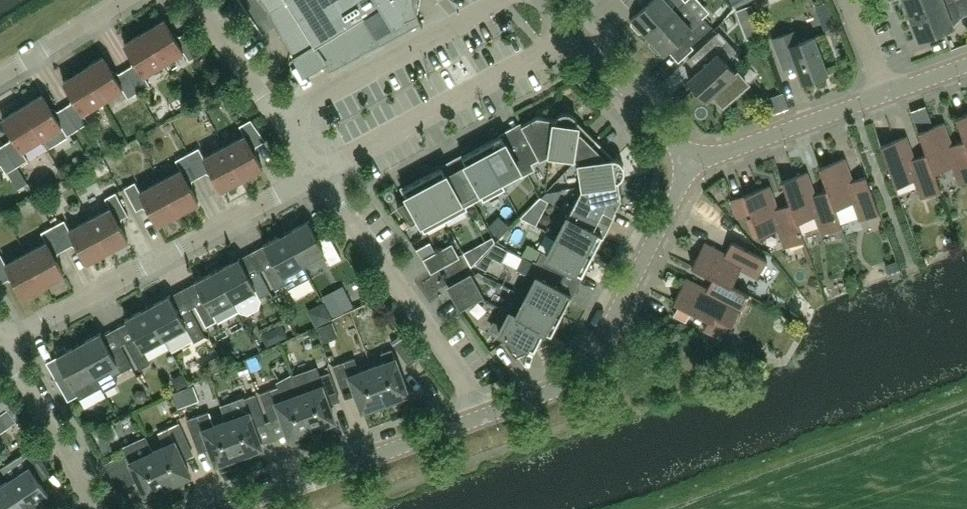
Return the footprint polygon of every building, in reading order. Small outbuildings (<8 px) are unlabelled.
[(268,13),(296,58),(316,46),(330,70),(420,22),(422,26),(423,25),(421,22),(419,18),(418,14),(417,11),(416,7),(416,4),(415,0),(416,0),(259,0),(268,13)] [(648,36),(685,2),(683,0),(650,0),(632,18),(633,19),(632,24),(639,32),(645,32),(648,36)] [(911,19),(945,5),(958,0),(904,0),(911,19)] [(911,19),(919,40),(955,26),(954,25),(963,16),(966,14),(966,0),(958,0),(945,5),(911,19)] [(658,52),(663,51),(665,54),(683,36),(692,45),(712,26),(704,17),(701,19),(685,2),(648,36),(652,40),(651,44),(658,52)] [(752,2),(737,8),(742,23),(757,17),(752,2)] [(164,19),(144,31),(164,63),(184,51),(189,60),(203,52),(188,31),(176,38),(164,19)] [(139,91),(150,84),(145,75),(164,63),(144,31),(124,43),(136,63),(126,69),(139,91)] [(698,72),(689,80),(706,99),(714,92),(726,105),(748,85),(736,72),(726,61),(737,50),(720,31),(703,46),(714,58),(698,72)] [(782,61),(793,57),(803,82),(827,73),(814,37),(798,43),(794,31),(773,39),(782,61)] [(128,98),(139,91),(126,69),(115,76),(103,56),(83,69),(103,101),(123,89),(128,98)] [(89,122),(84,113),(103,101),(83,69),(64,81),(75,100),(65,107),(78,129),(89,122)] [(67,135),(78,129),(65,107),(54,113),(42,94),(22,106),(42,138),(62,126),(67,135)] [(22,106),(3,118),(14,138),(4,144),(17,166),(28,159),(23,150),(42,138),(22,106)] [(570,112),(566,112),(562,113),(558,115),(555,118),(556,119),(551,153),(573,156),(577,160),(597,140),(578,121),(577,118),(574,114),(570,112)] [(956,118),(964,140),(965,140),(966,146),(966,114),(956,118)] [(551,153),(556,119),(555,118),(537,116),(522,124),(531,141),(521,147),(530,164),(551,153)] [(245,135),(224,146),(242,179),(263,168),(252,148),(266,141),(251,119),(240,125),(245,135)] [(964,140),(952,145),(944,122),(919,131),(927,154),(934,173),(935,173),(953,166),(959,184),(966,181),(966,146),(965,140),(964,140)] [(502,135),(482,146),(501,180),(520,170),(522,174),(532,168),(530,164),(521,147),(511,152),(502,135)] [(906,136),(881,145),(896,187),(915,180),(922,198),(941,191),(935,173),(934,173),(927,154),(915,158),(906,136)] [(584,186),(619,180),(619,181),(622,178),(624,174),(625,170),(624,166),(622,162),(619,159),(615,158),(597,140),(577,160),(580,164),(584,186)] [(17,166),(4,144),(0,146),(0,164),(1,164),(6,173),(17,166)] [(199,147),(187,153),(200,176),(211,170),(222,190),(242,179),(224,146),(204,157),(199,147)] [(472,173),(462,178),(473,200),(483,194),(485,198),(504,187),(501,180),(482,146),(462,156),(472,173)] [(181,169),(161,180),(178,213),(199,202),(189,182),(200,176),(187,153),(176,160),(181,169)] [(880,213),(866,176),(853,180),(845,158),(819,167),(828,190),(828,189),(835,209),(836,208),(854,202),(860,220),(880,213)] [(463,205),(473,200),(462,178),(452,184),(442,167),(423,177),(445,219),(465,208),(463,205)] [(797,222),(798,222),(816,216),(823,234),(842,227),(836,208),(835,209),(828,189),(828,190),(816,194),(807,172),(782,181),(790,203),(791,203),(797,222)] [(426,229),(445,219),(423,177),(403,188),(409,198),(398,204),(411,222),(419,218),(426,229)] [(178,213),(161,180),(140,191),(135,182),(124,187),(137,210),(147,205),(158,224),(178,213)] [(621,199),(619,181),(619,180),(584,186),(573,207),(591,216),(596,206),(613,215),(621,199)] [(791,203),(790,203),(778,208),(770,185),(744,194),(759,236),(778,229),(785,247),(805,240),(798,222),(797,222),(791,203)] [(110,207),(90,218),(108,251),(128,240),(118,221),(128,215),(116,192),(105,198),(110,207)] [(567,217),(557,237),(592,255),(603,235),(585,226),(591,216),(573,207),(569,204),(563,215),(567,217)] [(65,220),(53,226),(65,249),(77,243),(87,262),(108,251),(90,218),(70,229),(65,220)] [(324,252),(331,264),(342,258),(328,234),(318,239),(308,221),(286,233),(303,264),(324,252)] [(46,242),(26,252),(44,286),(65,274),(54,255),(65,249),(53,226),(41,232),(46,242)] [(303,264),(286,233),(264,244),(274,263),(264,268),(275,289),(286,284),(288,288),(310,276),(303,264)] [(543,254),(538,264),(560,275),(565,265),(582,274),(592,255),(557,237),(547,256),(543,254)] [(692,266),(714,277),(732,286),(741,269),(758,278),(768,259),(733,241),(726,253),(705,242),(692,266)] [(457,256),(451,246),(426,260),(432,270),(457,256)] [(26,252),(6,263),(1,254),(0,254),(0,282),(1,283),(13,277),(23,297),(44,286),(26,252)] [(239,258),(217,270),(234,301),(234,300),(240,311),(248,314),(259,308),(261,300),(260,298),(271,292),(259,271),(249,276),(239,258)] [(562,314),(572,294),(555,286),(560,275),(538,264),(535,262),(520,292),(562,314)] [(234,301),(217,270),(196,281),(206,300),(195,305),(206,326),(217,321),(213,312),(234,301)] [(471,276),(449,288),(455,298),(476,286),(471,276)] [(714,277),(708,289),(686,278),(674,302),(710,320),(705,329),(722,338),(729,324),(732,326),(739,313),(740,314),(750,295),(732,286),(714,277)] [(346,280),(323,288),(330,308),(353,300),(346,280)] [(476,286),(455,298),(461,309),(482,297),(476,286)] [(552,333),(562,314),(520,292),(510,311),(503,307),(503,308),(552,333)] [(148,307),(165,338),(170,348),(171,348),(191,337),(194,342),(205,336),(190,308),(179,314),(170,295),(148,307)] [(680,306),(675,315),(686,320),(691,311),(680,306)] [(143,349),(165,338),(148,307),(126,319),(136,337),(126,343),(140,369),(151,363),(143,349)] [(552,333),(503,308),(492,328),(507,335),(505,339),(517,357),(518,356),(517,354),(532,348),(534,349),(536,347),(547,342),(552,333)] [(264,325),(267,336),(285,330),(282,320),(264,325)] [(100,332),(79,344),(95,375),(101,386),(103,389),(117,381),(118,374),(132,366),(121,345),(110,351),(100,332)] [(392,341),(409,365),(419,357),(402,334),(392,341)] [(80,397),(101,386),(95,375),(79,344),(57,356),(67,374),(56,380),(68,400),(79,395),(80,397)] [(408,393),(392,349),(382,353),(385,362),(372,366),(385,402),(408,393)] [(362,410),(385,402),(372,366),(360,371),(355,358),(333,366),(343,393),(355,389),(362,410)] [(293,376),(312,428),(335,420),(328,399),(339,395),(330,372),(319,376),(316,368),(293,376)] [(281,416),(289,437),(312,428),(293,376),(278,383),(279,386),(260,393),(270,420),(281,416)] [(196,381),(177,386),(181,400),(200,395),(196,381)] [(221,407),(226,420),(239,455),(262,447),(255,426),(266,422),(256,394),(221,407)] [(239,455),(226,420),(214,425),(209,411),(187,419),(197,447),(208,443),(216,464),(239,455)] [(192,449),(179,422),(158,432),(164,445),(153,451),(152,451),(168,485),(191,474),(181,454),(192,449)] [(168,485),(152,451),(153,451),(146,435),(123,446),(127,454),(117,459),(116,457),(105,463),(117,485),(127,480),(137,475),(146,495),(168,485)] [(9,479),(28,508),(33,505),(35,506),(36,506),(38,506),(39,506),(41,505),(42,504),(43,503),(44,502),(45,500),(45,499),(45,497),(49,495),(37,478),(48,470),(37,450),(25,457),(22,454),(1,468),(9,479)] [(9,479),(0,485),(0,508),(28,508),(9,479)]
